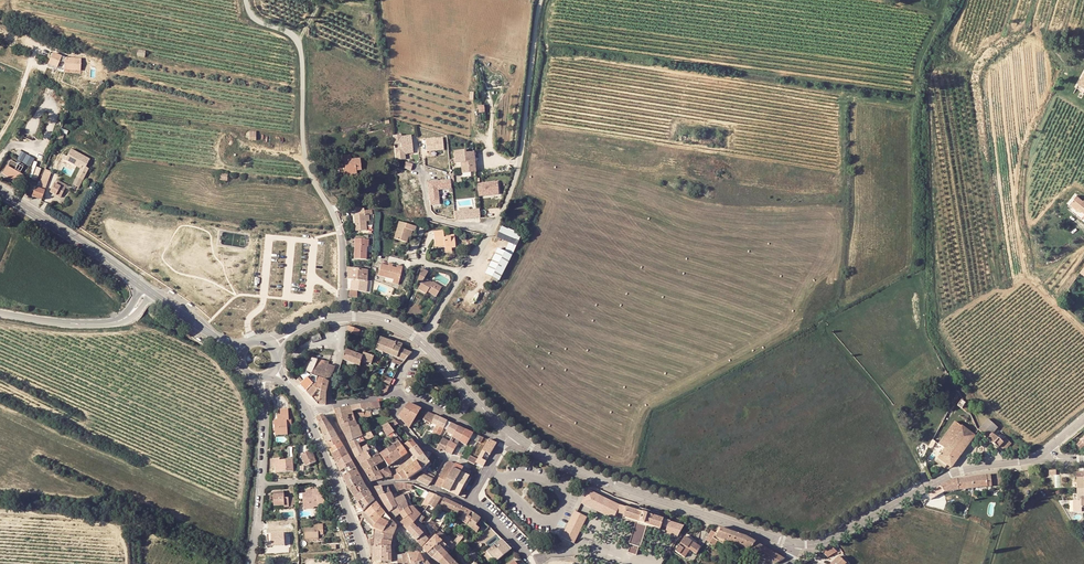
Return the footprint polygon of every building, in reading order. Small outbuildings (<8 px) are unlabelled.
[(48,63),(57,67),(59,61),(64,62),(64,69),(80,70),(81,59),(61,58),(61,57),(52,53),(48,63)] [(1081,76),(1074,89),(1083,93),(1083,90),(1083,78),(1081,76)] [(401,138),(401,135),(393,136),(394,146),(401,145),(402,149),(395,150),(397,161),(406,160),(405,155),(414,154),(412,141),(402,142),(401,138)] [(442,139),(425,140),(426,152),(443,150),(442,139)] [(476,171),(474,152),(466,152),(465,150),(453,151),(455,163),(461,163),(462,172),(476,171)] [(35,158),(27,155),(24,162),(31,166),(35,158)] [(342,156),(342,160),(344,160),(344,166),(343,166),(343,175),(353,175),(353,172),(356,172),(356,170),(361,170),(360,159),(350,159),(350,156),(342,156)] [(23,178),(19,176),(24,168),(18,165),(17,166),(10,162),(3,176),(19,185),(23,178)] [(413,165),(406,163),(404,169),(411,171),(413,165)] [(41,167),(36,166),(32,178),(37,180),(41,167)] [(81,166),(75,177),(81,181),(87,170),(81,166)] [(51,174),(46,172),(39,184),(45,187),(51,174)] [(71,185),(77,188),(81,181),(75,177),(71,185)] [(429,201),(439,200),(438,190),(451,188),(450,180),(427,183),(429,201)] [(54,185),(49,193),(59,198),(66,186),(57,182),(55,186),(54,185)] [(498,195),(497,182),(477,184),(478,197),(498,195)] [(45,187),(39,184),(37,189),(33,198),(40,201),(43,192),(45,187)] [(1081,215),(1083,217),(1083,200),(1083,199),(1081,201),(1075,195),(1068,202),(1073,208),(1076,205),(1079,208),(1083,213),(1081,215)] [(459,211),(454,212),(455,220),(480,218),(479,209),(469,210),(469,208),(458,209),(459,211)] [(369,222),(368,215),(364,216),(355,217),(355,226),(356,231),(356,232),(367,232),(367,222),(369,222)] [(407,239),(409,231),(412,232),(414,232),(415,227),(399,222),(394,240),(406,244),(407,239)] [(511,256),(519,237),(514,235),(512,238),(506,234),(507,232),(501,229),(496,239),(508,244),(505,253),(511,256)] [(445,247),(445,250),(452,250),(456,250),(456,237),(448,238),(448,240),(445,240),(445,232),(435,232),(435,248),(445,247)] [(357,250),(355,250),(355,260),(366,260),(366,248),(368,248),(368,241),(358,241),(357,250)] [(511,256),(505,253),(498,249),(485,274),(499,281),(511,256)] [(387,268),(380,266),(377,278),(393,282),(393,278),(400,279),(402,271),(396,270),(392,269),(387,268)] [(366,270),(347,268),(347,280),(351,281),(362,282),(364,282),(366,283),(366,270)] [(428,272),(421,269),(417,282),(420,284),(418,289),(426,294),(427,292),(435,297),(441,287),(433,282),(432,283),(424,278),(428,272)] [(364,282),(362,282),(351,281),(350,292),(356,292),(363,293),(364,282)] [(358,336),(360,331),(348,327),(348,333),(358,337),(358,336)] [(396,344),(380,338),(376,350),(385,353),(387,346),(393,349),(396,344)] [(395,347),(396,344),(393,349),(387,346),(385,353),(405,361),(412,353),(401,349),(395,347)] [(360,367),(361,364),(362,361),(371,364),(374,356),(373,356),(363,353),(362,357),(346,350),(342,360),(347,362),(355,365),(360,367)] [(307,371),(312,373),(314,368),(317,360),(312,358),(307,371)] [(314,368),(320,370),(317,378),(318,378),(321,379),(328,383),(332,374),(335,367),(328,365),(329,363),(317,360),(314,368)] [(400,366),(401,365),(402,363),(397,361),(395,360),(394,363),(396,364),(396,366),(396,367),(398,369),(399,367),(400,366)] [(317,378),(320,370),(314,368),(312,373),(311,376),(317,378)] [(311,376),(310,376),(303,382),(300,385),(306,392),(313,385),(315,386),(318,378),(317,378),(311,376)] [(382,385),(389,386),(392,380),(384,376),(382,380),(381,384),(382,385)] [(318,391),(321,392),(326,393),(328,383),(321,379),(318,378),(315,386),(313,385),(306,392),(312,398),(318,391)] [(970,414),(965,403),(961,400),(957,405),(962,409),(970,414)] [(379,402),(360,405),(350,406),(352,412),(358,411),(361,410),(365,412),(380,409),(379,404),(379,403),(379,402)] [(409,429),(416,418),(420,411),(421,409),(408,403),(398,416),(409,429)] [(352,412),(350,406),(344,407),(335,410),(335,412),(336,415),(338,424),(340,427),(355,422),(352,412)] [(432,420),(435,416),(427,412),(423,420),(430,424),(432,420)] [(288,416),(281,416),(281,420),(278,420),(274,421),(275,437),(276,437),(276,435),(287,435),(286,420),(288,420),(288,416)] [(444,420),(440,418),(432,433),(440,437),(448,422),(444,420)] [(321,429),(324,437),(324,438),(329,434),(334,432),(331,427),(328,423),(325,419),(318,423),(321,429)] [(988,419),(979,428),(978,430),(1000,452),(1001,452),(1010,444),(1005,439),(1002,441),(992,432),(996,428),(988,419)] [(350,429),(357,427),(355,422),(340,427),(342,431),(350,429)] [(942,447),(944,449),(943,451),(937,458),(947,465),(951,468),(973,436),(953,422),(938,444),(942,447)] [(391,434),(394,432),(388,424),(381,427),(384,432),(386,435),(386,434),(387,436),(391,434)] [(359,427),(357,427),(350,429),(351,435),(345,437),(348,443),(362,437),(359,427)] [(350,429),(342,431),(345,437),(351,435),(350,429)] [(329,434),(324,438),(327,444),(338,438),(334,432),(329,434)] [(362,437),(365,442),(374,437),(371,432),(362,437)] [(474,433),(471,439),(480,443),(484,438),(481,437),(477,435),(474,433)] [(365,442),(362,437),(348,443),(351,449),(359,445),(365,442)] [(1074,445),(1077,449),(1082,445),(1083,448),(1083,437),(1074,445)] [(329,450),(341,443),(338,438),(327,444),(329,450)] [(437,447),(441,449),(444,451),(449,442),(446,440),(443,438),(437,447)] [(412,440),(405,445),(410,452),(417,447),(412,440)] [(399,442),(394,445),(391,447),(385,452),(394,463),(402,458),(397,450),(402,446),(399,442)] [(449,442),(444,451),(451,455),(452,454),(456,446),(449,442)] [(332,455),(344,448),(341,443),(329,450),(332,455)] [(361,449),(359,447),(352,451),(356,459),(367,452),(369,451),(365,444),(366,446),(361,449)] [(378,456),(380,455),(385,452),(379,445),(369,451),(367,452),(370,458),(359,464),(361,466),(372,459),(373,458),(376,456),(377,455),(378,456)] [(402,458),(408,454),(402,446),(397,450),(402,458)] [(414,456),(417,460),(424,456),(419,450),(417,447),(410,452),(414,456)] [(336,464),(348,456),(344,448),(332,455),(336,464)] [(315,463),(310,451),(301,455),(306,467),(315,463)] [(367,452),(356,459),(359,464),(370,458),(367,452)] [(383,459),(388,467),(394,463),(385,452),(380,455),(383,459)] [(372,459),(375,467),(376,467),(383,463),(381,460),(378,456),(377,455),(376,456),(373,458),(372,459)] [(345,469),(344,467),(352,462),(348,456),(336,464),(340,472),(345,469)] [(427,460),(424,456),(417,460),(418,461),(416,462),(417,462),(422,470),(430,463),(427,460)] [(477,459),(470,456),(467,460),(475,464),(477,459)] [(275,459),(271,459),(271,466),(275,466),(276,470),(280,470),(280,473),(293,472),(292,460),(280,461),(279,458),(275,459)] [(935,461),(945,468),(947,465),(937,458),(935,461)] [(365,473),(375,467),(372,459),(361,466),(365,473)] [(415,463),(411,459),(405,463),(394,471),(394,472),(395,476),(398,474),(398,475),(403,471),(415,463)] [(356,469),(352,462),(344,467),(345,469),(346,472),(346,471),(348,474),(356,469)] [(422,470),(417,462),(415,463),(403,471),(409,479),(417,474),(422,470)] [(447,480),(456,464),(451,462),(450,462),(449,462),(448,462),(447,463),(435,485),(442,489),(447,480)] [(447,480),(454,484),(460,472),(463,468),(456,464),(447,480)] [(382,479),(379,473),(376,467),(375,467),(365,473),(367,476),(369,479),(371,482),(382,479)] [(471,471),(463,468),(460,472),(469,476),(472,472),(471,471)] [(359,476),(356,469),(348,474),(346,471),(346,472),(347,474),(343,477),(346,483),(345,483),(349,489),(354,486),(351,480),(359,476)] [(387,469),(379,473),(382,479),(389,477),(391,476),(391,475),(391,474),(388,469),(387,469)] [(394,477),(394,480),(409,479),(403,471),(398,475),(398,474),(395,476),(394,477)] [(449,492),(458,496),(462,490),(469,477),(469,476),(460,472),(454,484),(449,492)] [(1002,484),(1001,473),(970,478),(972,488),(1002,484)] [(1075,490),(1083,490),(1083,473),(1075,474),(1075,490)] [(343,477),(341,474),(340,475),(347,490),(349,489),(345,483),(346,483),(343,477)] [(356,489),(364,484),(359,476),(351,480),(354,486),(356,489)] [(429,485),(430,484),(432,481),(421,476),(416,480),(428,486),(429,485)] [(464,491),(472,478),(469,477),(462,490),(464,491)] [(972,488),(970,478),(956,480),(958,490),(972,488)] [(447,480),(442,489),(449,492),(454,484),(447,480)] [(940,487),(942,492),(958,490),(956,480),(951,480),(940,487)] [(351,492),(354,498),(367,490),(364,484),(356,489),(354,486),(349,489),(351,492)] [(399,491),(398,484),(387,486),(391,494),(399,491)] [(381,487),(384,496),(391,494),(387,486),(381,487)] [(384,496),(381,487),(374,488),(380,497),(384,496)] [(942,492),(940,487),(931,491),(934,496),(942,492)] [(307,494),(303,494),(304,509),(314,508),(314,507),(319,507),(318,496),(314,497),(313,490),(310,490),(310,494),(307,494)] [(371,496),(367,490),(354,498),(358,504),(371,496)] [(1075,490),(1075,501),(1083,501),(1083,497),(1083,490),(1075,490)] [(622,506),(589,491),(582,504),(579,502),(562,536),(573,542),(589,507),(592,509),(594,507),(637,526),(629,552),(639,554),(648,527),(678,537),(685,526),(622,506)] [(277,496),(273,496),(274,507),(285,506),(285,507),(290,507),(289,498),(285,499),(284,492),(277,492),(277,496)] [(388,510),(390,513),(397,507),(394,500),(391,494),(384,496),(380,497),(384,505),(385,506),(388,510)] [(397,507),(390,513),(395,518),(400,514),(408,508),(406,501),(409,500),(407,494),(399,497),(394,500),(397,507)] [(429,505),(434,509),(441,498),(436,495),(429,505)] [(363,512),(374,501),(371,496),(358,504),(360,507),(363,512)] [(461,515),(463,515),(466,510),(460,506),(444,499),(441,505),(461,515)] [(1083,501),(1075,501),(1071,502),(1071,513),(1079,513),(1079,508),(1083,508),(1083,501)] [(371,518),(381,509),(376,503),(366,512),(371,518)] [(421,516),(412,507),(411,507),(408,508),(400,514),(404,520),(400,523),(407,531),(413,524),(417,520),(421,516)] [(377,525),(385,513),(381,509),(371,518),(366,512),(365,513),(377,525)] [(365,522),(375,532),(375,529),(374,529),(377,525),(365,513),(363,514),(363,517),(363,518),(366,521),(365,522)] [(377,525),(374,529),(375,529),(375,530),(376,530),(376,534),(381,535),(391,520),(385,513),(377,525)] [(476,526),(481,519),(475,515),(467,525),(477,533),(480,529),(476,526)] [(391,520),(381,535),(393,536),(396,530),(397,526),(391,520)] [(1080,520),(1072,525),(1074,529),(1082,524),(1080,520)] [(436,525),(431,521),(430,522),(429,524),(431,526),(436,531),(437,530),(438,529),(435,526),(436,525)] [(318,527),(313,527),(314,539),(318,539),(318,534),(318,531),(323,531),(323,524),(318,524),(318,527)] [(410,533),(413,537),(416,541),(421,537),(424,534),(418,529),(413,524),(407,531),(410,533)] [(480,531),(483,533),(490,527),(486,524),(480,529),(480,531)] [(304,528),(305,540),(314,539),(313,527),(304,528)] [(490,527),(483,533),(478,537),(475,540),(480,547),(497,534),(490,527)] [(719,549),(721,551),(724,553),(726,549),(728,545),(727,545),(728,542),(729,542),(749,550),(755,543),(747,538),(718,528),(709,544),(717,548),(719,549)] [(446,546),(449,548),(453,544),(450,541),(440,533),(436,537),(442,542),(446,546)] [(272,544),(272,547),(285,546),(284,534),(267,535),(267,544),(272,544)] [(370,547),(373,547),(374,535),(368,535),(365,535),(370,547)] [(416,541),(421,547),(426,543),(421,537),(416,541)] [(442,542),(436,537),(430,542),(435,547),(442,542)] [(689,550),(695,554),(700,547),(684,537),(674,551),(684,557),(689,550)] [(435,547),(430,542),(423,549),(427,553),(435,547)] [(435,547),(427,553),(431,557),(432,558),(438,552),(442,549),(446,546),(442,542),(435,547)] [(756,555),(762,546),(755,543),(749,550),(756,555)] [(771,563),(776,563),(784,559),(762,546),(756,555),(771,563)] [(382,547),(374,547),(373,562),(381,563),(382,554),(382,547)] [(834,552),(828,548),(822,552),(827,557),(834,552)] [(438,552),(432,558),(440,563),(448,555),(442,549),(438,552)] [(382,562),(392,562),(391,555),(382,554),(381,563),(382,563),(382,562)] [(409,555),(411,563),(416,563),(424,562),(420,554),(409,555)] [(409,555),(397,555),(398,563),(411,563),(409,555)] [(448,555),(440,563),(456,563),(448,555)]
